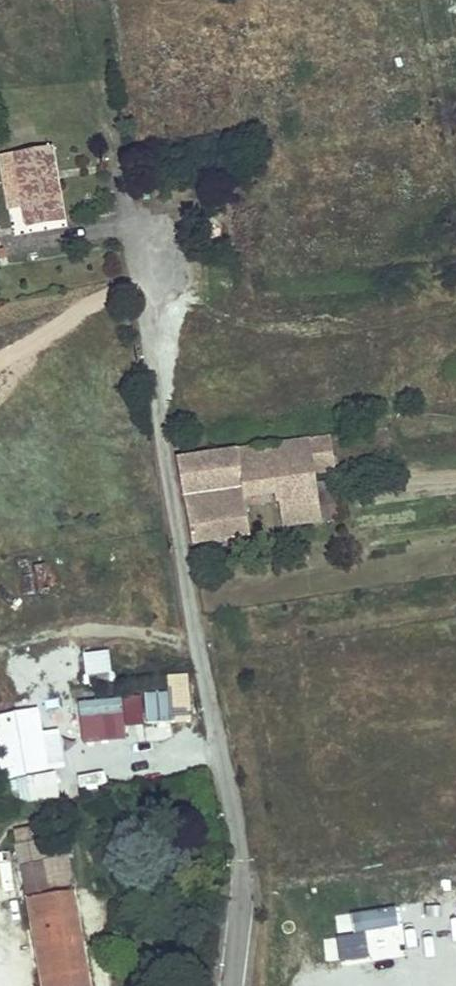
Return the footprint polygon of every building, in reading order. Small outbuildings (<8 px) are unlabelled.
[(49,149),(14,156),(23,208),(26,229),(61,223),(49,149)] [(0,158),(0,164),(7,211),(23,208),(14,156),(0,158)] [(329,436),(272,445),(277,491),(273,491),(274,502),(279,501),(282,526),(339,517),(336,491),(317,494),(314,472),(334,469),(329,436)] [(259,446),(237,450),(243,497),(273,491),(277,491),(272,445),(259,446)] [(237,450),(177,458),(191,544),(248,537),(243,497),(237,450)] [(113,683),(109,652),(82,655),(86,687),(113,683)] [(145,724),(190,723),(189,676),(168,677),(168,694),(144,694),(145,724)] [(127,740),(126,728),(145,726),(142,697),(77,704),(81,745),(127,740)] [(0,716),(0,748),(7,810),(60,804),(56,771),(64,770),(59,731),(42,733),(40,711),(0,716)] [(37,841),(16,845),(20,869),(41,866),(37,841)] [(41,866),(20,869),(26,901),(47,898),(41,866)] [(26,901),(41,985),(87,985),(71,894),(47,898),(26,901)]
